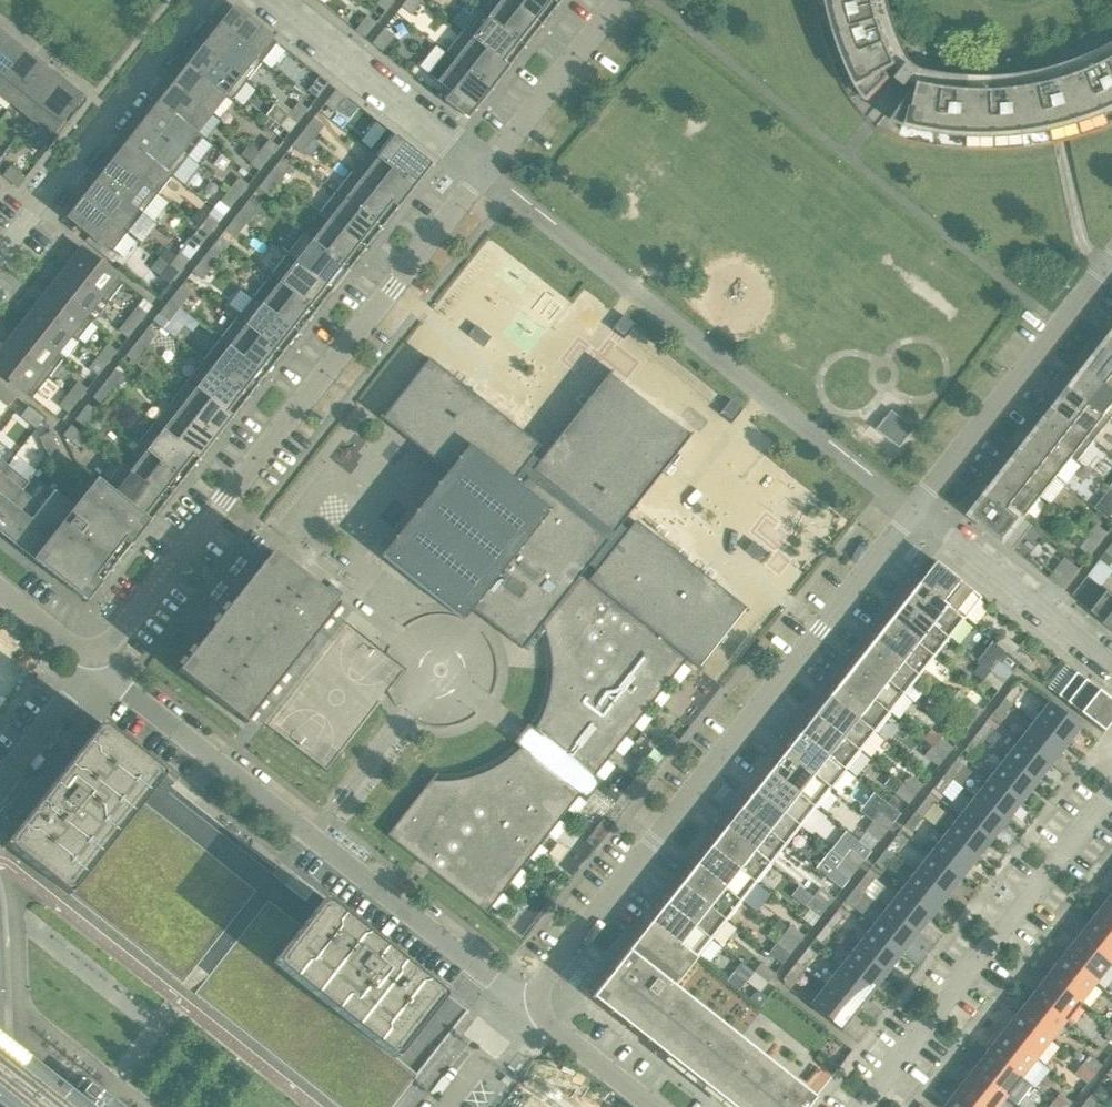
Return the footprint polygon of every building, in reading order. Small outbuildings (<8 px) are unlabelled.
[(393,0),(378,0),(375,4),(385,11),(393,0)] [(422,0),(406,0),(401,6),(411,14),(422,0)] [(508,0),(501,0),(488,17),(479,10),(479,11),(524,46),(541,26),(508,0)] [(551,0),(508,0),(541,26),(557,5),(551,0)] [(815,8),(817,20),(820,31),(824,42),(828,54),(836,77),(842,88),(849,100),(857,110),(866,119),(876,128),(887,134),(899,139),(911,143),(924,145),(948,149),(960,150),(972,150),(983,151),(995,151),(1007,150),(1019,149),(1030,148),(1042,146),(1053,144),(1063,141),(1079,138),(1087,135),(1102,130),(1110,127),(1111,126),(1111,43),(1099,51),(1043,71),(983,77),(924,70),(912,62),(909,57),(891,10),(889,0),(813,0),(815,8)] [(269,37),(235,9),(219,29),(261,62),(262,61),(255,55),(269,37)] [(524,46),(479,11),(462,32),(508,67),(524,46)] [(364,38),(376,23),(366,15),(355,30),(364,38)] [(382,52),(394,36),(384,28),(371,44),(382,52)] [(261,62),(219,29),(205,48),(246,81),(261,62)] [(508,67),(462,32),(446,53),(491,88),(508,67)] [(8,70),(21,54),(13,47),(11,49),(1,42),(3,40),(2,39),(0,41),(0,80),(8,70)] [(246,81),(205,48),(190,67),(232,100),(246,81)] [(491,88),(446,53),(429,75),(451,92),(444,100),(467,119),(491,88)] [(40,69),(31,62),(30,64),(20,57),(22,55),(21,54),(8,70),(0,80),(0,93),(13,103),(40,69)] [(232,100),(190,67),(175,86),(209,113),(224,95),(231,101),(232,100)] [(31,118),(58,83),(50,77),(49,79),(39,72),(41,69),(40,69),(13,103),(31,118)] [(328,83),(319,75),(307,91),(317,98),(328,83)] [(74,116),(68,111),(78,99),(58,83),(31,118),(57,138),(74,116)] [(209,113),(175,86),(160,105),(202,138),(203,137),(195,131),(209,113)] [(334,112),(346,97),(336,89),(324,104),(334,112)] [(298,121),(307,109),(298,102),(289,114),(298,121)] [(202,138),(160,105),(145,124),(187,157),(202,138)] [(289,133),(298,121),(289,114),(279,126),(289,133)] [(312,140),(323,126),(313,118),(302,132),(312,140)] [(187,157),(145,124),(130,143),(172,176),(187,157)] [(431,164),(430,163),(386,128),(369,151),(414,186),(431,164)] [(301,154),(312,140),(302,132),(291,146),(301,154)] [(268,159),(278,147),(268,140),(259,152),(268,159)] [(172,176),(130,143),(115,162),(157,195),(172,176)] [(414,186),(369,151),(352,172),(397,207),(414,186)] [(259,171),(268,159),(259,152),(250,164),(259,171)] [(279,182),(290,168),(280,160),(269,174),(279,182)] [(157,195),(115,162),(100,180),(142,213),(157,195)] [(17,188),(25,178),(10,167),(2,176),(17,188)] [(397,207),(352,172),(336,193),(381,228),(397,207)] [(268,196),(279,182),(269,174),(258,188),(268,196)] [(238,197),(248,185),(239,178),(229,190),(238,197)] [(142,213),(100,180),(85,199),(127,232),(142,213)] [(229,209),(238,197),(229,190),(220,202),(229,209)] [(381,228),(336,193),(319,213),(364,249),(381,228)] [(127,232),(85,199),(70,219),(112,252),(127,232)] [(246,224),(257,209),(247,202),(236,216),(246,224)] [(364,249),(319,213),(319,214),(328,221),(312,241),(303,234),(348,270),(364,249)] [(209,235),(218,223),(209,216),(199,228),(209,235)] [(235,238),(246,224),(236,216),(225,230),(235,238)] [(199,247),(209,235),(199,228),(190,240),(199,247)] [(348,270),(303,234),(286,255),(331,291),(348,270)] [(213,266),(224,252),(214,244),(203,258),(213,266)] [(123,283),(81,250),(72,262),(74,263),(68,272),(107,303),(123,283)] [(179,273),(189,261),(179,253),(170,265),(179,273)] [(331,291),(286,255),(270,276),(315,312),(331,291)] [(202,280),(213,266),(203,258),(192,272),(202,280)] [(170,285),(179,273),(170,265),(160,277),(170,285)] [(107,303),(68,272),(62,279),(60,277),(51,289),(84,315),(84,314),(98,297),(107,303)] [(315,312),(270,276),(253,297),(298,333),(315,312)] [(180,308),(191,294),(181,286),(170,300),(180,308)] [(93,321),(84,314),(84,315),(51,289),(42,299),(45,301),(38,309),(52,320),(69,334),(69,335),(77,341),(93,321)] [(298,333),(253,297),(236,319),(281,354),(298,333)] [(169,322),(180,308),(170,300),(159,314),(169,322)] [(137,326),(147,314),(137,307),(128,319),(137,326)] [(69,334),(52,320),(38,309),(32,317),(30,315),(21,326),(63,359),(64,358),(55,352),(69,335),(69,334)] [(128,338),(137,326),(128,319),(118,331),(128,338)] [(281,354),(236,319),(220,340),(265,375),(281,354)] [(483,345),(492,335),(476,322),(467,332),(483,345)] [(63,359),(21,326),(13,337),(15,339),(8,347),(48,378),(63,359)] [(147,350),(158,336),(148,328),(137,342),(147,350)] [(1103,347),(1111,354),(1111,336),(1103,347)] [(265,375),(220,340),(219,340),(228,347),(213,367),(204,360),(203,361),(248,396),(265,375)] [(136,364),(147,350),(137,342),(126,356),(136,364)] [(107,364),(117,352),(108,344),(98,357),(107,364)] [(8,347),(3,354),(0,353),(0,372),(32,398),(48,378),(8,347)] [(1103,347),(1087,368),(1111,388),(1111,354),(1103,347)] [(748,610),(634,521),(627,530),(619,525),(691,434),(690,432),(688,435),(610,374),(612,371),(611,370),(539,461),(531,455),(539,446),(426,356),(425,358),(427,360),(382,417),(380,415),(378,416),(448,471),(382,556),(462,619),(471,609),(522,648),(541,624),(540,624),(588,564),(596,571),(588,581),(686,658),(686,659),(701,670),(702,669),(699,666),(744,609),(747,612),(748,610)] [(98,376),(107,364),(98,357),(89,368),(98,376)] [(248,396),(203,361),(187,381),(232,417),(248,396)] [(1087,368),(1071,388),(1111,420),(1111,418),(1111,388),(1087,368)] [(114,392),(125,378),(115,370),(104,384),(114,392)] [(232,417),(187,381),(170,402),(215,438),(232,417)] [(87,389),(78,382),(68,394),(78,402),(87,389)] [(103,406),(114,392),(104,384),(93,398),(103,406)] [(15,397),(1,385),(0,387),(0,401),(7,407),(15,397)] [(1111,420),(1071,388),(1055,409),(1094,440),(1111,420)] [(78,402),(68,394),(59,406),(68,414),(78,402)] [(215,438),(170,402),(154,423),(199,459),(215,438)] [(86,428),(98,413),(87,405),(75,420),(86,428)] [(35,429),(43,419),(28,406),(20,416),(35,429)] [(918,429),(898,413),(890,407),(889,410),(891,412),(886,418),(876,430),(900,448),(910,436),(909,436),(914,429),(917,431),(918,429)] [(1094,440),(1055,409),(1038,430),(1078,461),(1094,440)] [(199,459),(154,423),(137,444),(182,480),(199,459)] [(78,448),(86,438),(71,426),(63,436),(78,448)] [(1078,461),(1038,430),(1022,450),(1057,477),(1072,458),(1078,462),(1078,461)] [(58,448),(50,432),(38,437),(46,453),(58,448)] [(182,480),(137,444),(137,445),(145,452),(130,471),(121,464),(121,465),(166,501),(182,480)] [(66,464),(58,448),(46,453),(54,469),(66,464)] [(1057,477),(1022,450),(1006,471),(1040,498),(1057,477)] [(27,481),(7,465),(0,473),(0,516),(27,481)] [(166,501),(121,465),(104,485),(113,492),(113,493),(149,522),(166,501)] [(1040,498),(1006,471),(990,491),(1024,518),(1040,498)] [(86,601),(149,522),(113,493),(113,492),(104,485),(96,479),(74,507),(53,491),(41,506),(42,507),(14,542),(13,543),(86,601)] [(41,506),(21,491),(28,482),(27,481),(0,516),(0,533),(13,543),(14,542),(42,507),(41,506)] [(1024,518),(990,491),(971,515),(1014,550),(1033,525),(1024,518)] [(1099,545),(1108,533),(1098,525),(1089,537),(1099,545)] [(1091,556),(1099,545),(1089,537),(1080,548),(1091,556)] [(745,550),(761,563),(769,551),(754,539),(745,550)] [(245,724),(339,604),(272,551),(178,670),(245,724)] [(1064,589),(1080,569),(1065,558),(1050,578),(1064,589)] [(981,597),(935,561),(918,583),(963,619),(981,597)] [(594,776),(602,766),(686,659),(686,658),(588,581),(596,571),(588,564),(540,624),(541,624),(544,633),(547,642),(549,651),(550,660),(551,669),(550,682),(548,694),(545,706),(540,718),(534,729),(527,724),(513,742),(519,747),(507,758),(494,766),(479,773),(464,778),(448,780),(433,780),(437,774),(436,773),(386,835),(486,913),(579,794),(586,800),(600,781),(594,776)] [(963,619),(918,583),(903,602),(949,638),(963,619)] [(1109,591),(1092,612),(1111,627),(1111,594),(1109,591)] [(949,638),(903,602),(888,621),(934,657),(949,638)] [(934,657),(888,621),(873,639),(919,675),(934,657)] [(1019,647),(1002,635),(995,644),(1011,657),(1019,647)] [(919,675),(873,639),(858,658),(904,694),(919,675)] [(1034,660),(1019,647),(1011,657),(1027,669),(1034,660)] [(904,694),(858,658),(843,677),(889,713),(904,694)] [(1012,672),(998,661),(990,671),(1004,682),(1012,672)] [(1004,682),(990,671),(983,680),(997,691),(1004,682)] [(1076,672),(1057,695),(1103,731),(1111,720),(1111,700),(1076,672)] [(889,713),(843,677),(829,696),(874,732),(889,713)] [(1011,704),(1023,690),(1015,683),(1004,698),(1011,704)] [(874,732),(829,696),(814,715),(860,751),(874,732)] [(1000,718),(1011,704),(1004,698),(993,712),(1000,718)] [(982,710),(968,699),(961,708),(974,719),(982,710)] [(1081,727),(1048,701),(1032,720),(1065,747),(1081,727)] [(974,719),(961,708),(953,717),(967,728),(974,719)] [(860,751),(814,715),(799,733),(808,741),(845,770),(860,751)] [(1065,747),(1032,720),(1018,739),(1051,765),(1065,747)] [(982,741),(993,727),(985,721),(974,735),(982,741)] [(292,874),(284,884),(273,875),(277,870),(192,802),(196,797),(101,723),(5,844),(339,1106),(391,1106),(417,1074),(395,1057),(445,994),(292,874)] [(845,770),(808,741),(799,733),(784,752),(830,788),(845,770)] [(971,756),(982,741),(974,735),(963,750),(971,756)] [(952,748),(938,737),(931,746),(945,757),(952,748)] [(1051,765),(1018,739),(1003,758),(1036,784),(1051,765)] [(945,757),(931,746),(924,755),(938,766),(945,757)] [(830,788),(784,752),(769,771),(815,807),(830,788)] [(1036,784),(1003,758),(988,777),(1021,803),(1036,784)] [(952,779),(963,765),(956,759),(944,773),(952,779)] [(815,807),(769,771),(754,790),(800,826),(815,807)] [(941,793),(952,779),(944,773),(933,787),(941,793)] [(923,785),(909,774),(901,784),(915,795),(923,785)] [(1021,803),(988,777),(973,796),(1006,822),(1021,803)] [(915,795),(901,784),(894,793),(908,804),(915,795)] [(800,826),(754,790),(739,809),(785,845),(800,826)] [(1006,822),(973,796),(958,815),(991,841),(1006,822)] [(922,817),(933,803),(926,797),(915,811),(922,817)] [(785,845),(739,809),(725,827),(771,864),(785,845)] [(911,831),(922,817),(915,811),(903,825),(911,831)] [(893,823),(879,812),(872,821),(885,832),(893,823)] [(991,841),(958,815),(943,833),(976,859),(991,841)] [(885,832),(872,821),(864,830),(878,841),(885,832)] [(771,864),(725,827),(710,846),(756,882),(771,864)] [(976,859),(943,833),(929,852),(962,878),(976,859)] [(893,854),(904,840),(896,834),(885,848),(893,854)] [(756,882),(710,846),(695,865),(741,901),(756,882)] [(881,869),(893,854),(885,848),(873,863),(881,869)] [(856,870),(863,860),(849,849),(842,859),(856,870)] [(962,878),(929,852),(914,871),(947,897),(962,878)] [(856,870),(842,859),(835,868),(849,879),(856,870)] [(741,901),(695,865),(680,884),(726,920),(741,901)] [(947,897),(914,871),(898,890),(932,916),(947,897)] [(863,892),(874,878),(866,872),(855,886),(863,892)] [(726,920),(680,884),(665,903),(711,939),(726,920)] [(851,906),(863,892),(855,886),(844,900),(851,906)] [(833,898),(820,887),(812,897),(826,907),(833,898)] [(932,916),(898,890),(884,909),(917,935),(932,916)] [(826,907),(812,897),(805,906),(819,917),(826,907)] [(1106,900),(1091,919),(1111,935),(1111,905),(1106,900)] [(711,939),(665,903),(650,922),(696,958),(711,939)] [(917,935),(884,909),(869,928),(902,954),(917,935)] [(833,930),(844,916),(837,910),(825,924),(833,930)] [(1091,919),(1076,937),(1110,964),(1111,961),(1111,935),(1091,919)] [(662,986),(669,977),(675,982),(672,986),(673,987),(696,958),(650,922),(591,997),(732,1106),(807,1106),(815,1097),(813,1095),(808,1101),(662,986)] [(822,944),(833,930),(825,924),(814,938),(822,944)] [(804,936),(790,925),(783,934),(796,945),(804,936)] [(902,954),(869,928),(854,947),(887,973),(902,954)] [(796,945),(783,934),(775,943),(789,954),(796,945)] [(1110,964),(1076,937),(1061,956),(1095,983),(1110,964)] [(803,968),(815,953),(807,947),(796,962),(803,968)] [(887,973),(854,947),(839,966),(872,992),(887,973)] [(1095,983),(1061,956),(1046,975),(1080,1002),(1095,983)] [(774,973),(760,962),(753,972),(767,983),(774,973)] [(792,982),(803,968),(796,962),(784,976),(792,982)] [(872,992),(839,966),(824,984),(857,1010),(872,992)] [(767,983),(753,972),(746,981),(760,992),(767,983)] [(1080,1002),(1046,975),(1031,994),(1065,1021),(1080,1002)] [(857,1010),(824,984),(809,1004),(842,1030),(857,1010)] [(1065,1021),(1031,994),(1016,1013),(1050,1040),(1065,1021)] [(1050,1040),(1016,1013),(1001,1032),(1035,1058),(1050,1040)] [(1111,1027),(1104,1036),(1111,1042),(1111,1028),(1111,1027)] [(1035,1058),(1001,1032),(987,1051),(1020,1077),(1035,1058)] [(1020,1077),(987,1051),(972,1070),(1005,1096),(1020,1077)] [(1101,1065),(1089,1055),(1081,1064),(1094,1074),(1101,1065)] [(1094,1074),(1081,1064),(1074,1073),(1086,1083),(1094,1074)] [(972,1070),(957,1088),(980,1106),(997,1106),(1005,1096),(972,1070)] [(957,1088),(942,1106),(980,1106),(957,1088)] [(1059,1093),(1051,1102),(1058,1106),(1068,1106),(1071,1102),(1059,1093)] [(1088,1097),(1081,1106),(1082,1106),(1095,1106),(1097,1104),(1088,1097)]
